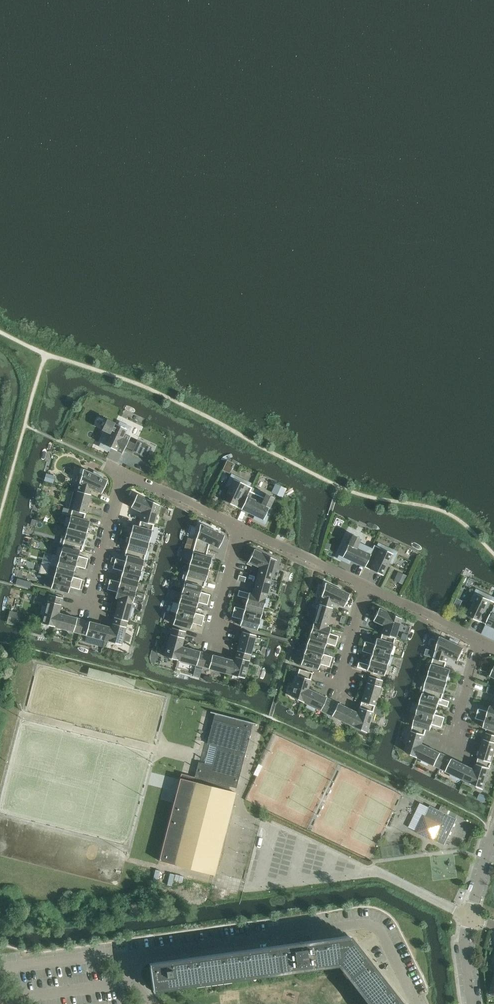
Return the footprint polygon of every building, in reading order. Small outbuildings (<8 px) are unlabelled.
[(104,435),(101,443),(104,444),(104,445),(122,453),(126,445),(133,448),(132,451),(146,458),(151,447),(137,440),(135,444),(128,441),(130,436),(127,435),(131,427),(119,422),(118,425),(106,420),(102,429),(109,433),(108,436),(104,435)] [(233,465),(233,463),(227,461),(223,470),(229,473),(232,467),(233,465)] [(77,491),(90,495),(92,489),(101,493),(107,481),(100,477),(102,475),(94,471),(92,474),(83,469),(77,491)] [(241,509),(251,487),(249,486),(251,483),(239,478),(237,481),(233,479),(230,478),(226,486),(229,487),(223,501),(241,509)] [(286,488),(276,483),(272,492),(282,497),(286,488)] [(251,487),(241,509),(255,515),(253,519),(261,522),(263,519),(265,515),(269,517),(272,509),(269,507),(273,498),(251,487)] [(72,510),(85,513),(90,495),(77,491),(72,510)] [(140,521),(154,524),(159,505),(137,494),(131,507),(142,512),(140,521)] [(67,528),(86,533),(90,521),(84,520),(85,513),(72,510),(70,518),(67,517),(65,525),(68,526),(67,528)] [(154,524),(140,521),(139,527),(133,525),(129,537),(149,542),(154,524)] [(194,546),(207,550),(209,544),(218,548),(224,535),(200,524),(194,546)] [(86,533),(67,528),(65,536),(62,535),(60,544),(63,545),(62,546),(80,550),(79,551),(81,551),(86,533)] [(373,549),(372,549),(358,542),(360,538),(353,535),(348,544),(345,543),(341,551),(344,552),(342,557),(343,557),(341,560),(349,564),(351,560),(364,567),(373,549)] [(149,542),(129,537),(124,555),(126,556),(127,555),(144,560),(144,559),(147,560),(149,551),(147,551),(149,542)] [(373,549),(364,567),(382,575),(389,562),(392,564),(396,556),(392,554),(393,554),(388,552),(390,548),(378,543),(376,546),(374,545),(372,549),(373,549)] [(56,555),(86,563),(87,560),(88,559),(78,556),(79,551),(80,550),(62,546),(62,548),(59,547),(56,555)] [(189,564),(208,569),(212,557),(206,556),(207,550),(194,546),(189,564)] [(257,576),(271,579),(276,560),(254,549),(248,562),(260,567),(257,576)] [(57,566),(74,571),(75,566),(85,569),(86,565),(86,563),(56,555),(54,564),(57,565),(57,566)] [(141,571),(141,570),(144,560),(127,555),(126,556),(125,561),(115,558),(114,563),(141,571)] [(121,576),(138,581),(139,579),(142,580),(144,571),(141,570),(141,571),(114,563),(113,568),(122,571),(121,576)] [(184,582),(204,587),(208,569),(189,564),(187,572),(184,571),(182,580),(185,581),(184,582)] [(51,576),(81,584),(82,579),(72,577),(74,571),(57,566),(56,568),(53,568),(51,576)] [(406,575),(398,572),(394,580),(402,583),(406,575)] [(51,588),(68,593),(70,587),(79,590),(81,585),(81,584),(51,576),(49,585),(51,585),(51,588)] [(108,584),(135,592),(138,581),(121,576),(119,582),(110,579),(108,584)] [(257,576),(252,594),(266,598),(271,579),(257,576)] [(30,588),(31,582),(21,579),(19,585),(30,588)] [(181,592),(209,600),(210,595),(200,592),(202,587),(204,587),(184,582),(181,592)] [(319,604),(332,608),(334,602),(343,607),(349,594),(325,583),(319,604)] [(135,592),(108,584),(107,589),(117,592),(115,598),(119,599),(119,598),(133,602),(135,592)] [(246,604),(263,608),(263,606),(266,607),(269,598),(266,598),(252,594),(239,590),(237,596),(247,598),(246,604)] [(179,603),(196,607),(197,602),(207,605),(209,600),(181,592),(179,603)] [(493,608),(493,597),(484,593),(483,596),(478,594),(475,593),(471,601),(474,602),(468,616),(486,624),(493,608)] [(54,626),(58,613),(62,598),(49,594),(46,607),(43,606),(41,614),(43,615),(41,623),(54,626)] [(114,617),(127,621),(129,616),(132,616),(134,608),(131,607),(133,602),(119,598),(119,599),(114,617)] [(176,613),(203,620),(204,615),(195,613),(196,607),(179,603),(176,613)] [(263,608),(246,604),(244,609),(234,606),(233,612),(260,619),(260,618),(263,608)] [(332,608),(319,604),(313,622),(326,627),(326,626),(332,608)] [(382,634),(395,638),(401,618),(379,608),(373,620),(384,626),(382,634)] [(7,622),(16,624),(18,613),(10,611),(7,622)] [(240,625),(257,630),(258,627),(261,628),(263,619),(260,618),(260,619),(233,612),(232,617),(241,619),(240,625)] [(58,613),(54,626),(79,633),(83,620),(58,613)] [(203,620),(176,613),(173,624),(190,629),(192,623),(201,626),(203,620)] [(114,617),(114,618),(111,627),(108,627),(104,640),(121,645),(127,621),(114,617)] [(83,620),(79,633),(104,640),(108,627),(83,620)] [(310,633),(337,641),(338,636),(329,633),(330,627),(326,626),(326,627),(313,622),(310,633)] [(177,660),(181,646),(185,631),(172,628),(164,656),(177,660)] [(237,650),(250,654),(256,635),(242,631),(237,650)] [(307,643),(324,648),(326,643),(335,646),(337,641),(310,633),(307,643)] [(363,646),(390,654),(395,638),(382,634),(380,640),(376,638),(374,644),(365,641),(363,646)] [(434,658),(447,662),(449,656),(458,660),(464,648),(457,645),(459,642),(451,638),(449,641),(440,637),(434,658)] [(304,653),(330,662),(332,657),(322,654),(324,648),(307,643),(304,653)] [(202,667),(206,653),(181,646),(177,660),(196,665),(195,668),(202,670),(203,667),(202,667)] [(370,659),(390,665),(392,657),(389,656),(390,654),(363,646),(362,651),(371,654),(370,659)] [(250,654),(237,650),(234,661),(231,660),(227,673),(244,678),(250,654)] [(227,673),(231,660),(206,653),(202,667),(203,667),(227,673)] [(300,664),(318,670),(319,664),(329,667),(330,662),(304,653),(300,664)] [(447,662),(434,658),(428,675),(447,681),(451,670),(445,668),(447,662)] [(390,665),(370,659),(368,665),(358,662),(357,667),(384,675),(387,665),(390,666),(390,665)] [(291,696),(303,702),(307,689),(312,673),(299,669),(291,696)] [(87,675),(134,687),(135,682),(89,670),(87,675)] [(447,681),(428,675),(426,684),(423,683),(420,691),(423,692),(423,694),(442,699),(447,681)] [(361,701),(374,705),(382,680),(369,676),(361,701)] [(326,713),(332,700),(307,689),(303,702),(307,704),(306,707),(314,711),(315,708),(326,713)] [(420,704),(437,709),(438,704),(448,707),(450,701),(442,699),(423,694),(420,704)] [(349,724),(355,712),(332,700),(326,713),(349,724)] [(374,705),(361,701),(358,713),(355,712),(349,724),(366,733),(374,705)] [(437,709),(420,704),(416,714),(443,722),(445,717),(435,714),(437,709)] [(493,719),(493,707),(490,706),(488,711),(479,708),(477,713),(493,719)] [(258,724),(210,711),(210,712),(215,713),(207,743),(210,744),(217,746),(212,765),(205,763),(198,762),(195,776),(181,772),(159,860),(169,863),(214,874),(235,792),(228,790),(230,786),(236,788),(242,763),(250,734),(253,723),(258,725),(258,724)] [(493,730),(493,719),(477,713),(476,719),(485,721),(483,727),(493,730)] [(443,722),(416,714),(413,725),(427,729),(426,729),(430,730),(432,724),(442,727),(443,722)] [(422,744),(426,729),(427,729),(413,725),(405,751),(418,757),(422,744)] [(492,762),(493,754),(493,735),(486,732),(478,758),(492,762)] [(422,744),(418,757),(440,768),(446,756),(426,746),(422,744)] [(464,780),(470,767),(446,756),(440,768),(451,773),(450,776),(458,780),(459,777),(464,780)] [(492,762),(478,758),(475,769),(470,767),(464,780),(483,789),(492,762)] [(416,832),(433,840),(444,845),(457,818),(429,805),(425,816),(424,815),(424,816),(420,815),(418,820),(421,822),(416,832)] [(349,938),(311,943),(310,936),(309,936),(310,934),(309,934),(309,935),(308,936),(307,937),(306,937),(306,938),(305,939),(303,940),(301,940),(299,941),(297,941),(296,941),(294,941),(293,941),(295,942),(295,945),(150,966),(153,988),(339,962),(372,1003),(400,1003),(349,938)]
